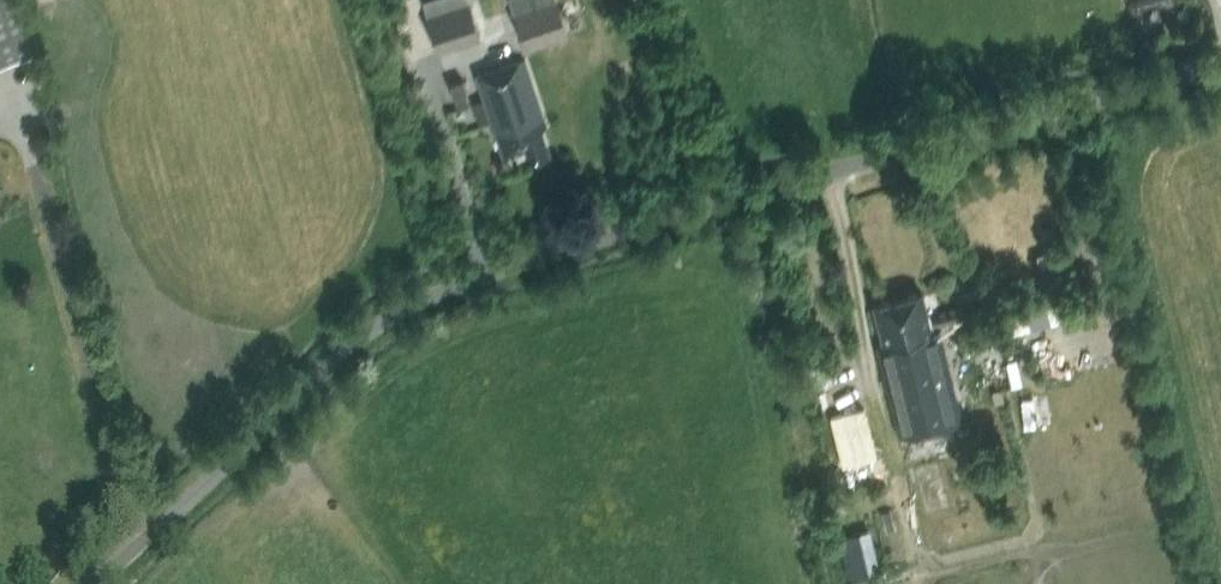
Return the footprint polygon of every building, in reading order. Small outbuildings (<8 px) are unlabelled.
[(527,50),(569,36),(558,0),(510,0),(527,50)] [(441,13),(451,46),(480,37),(469,4),(441,13)] [(504,156),(522,150),(525,149),(529,162),(552,154),(543,128),(547,126),(525,58),(476,74),(504,156)] [(465,91),(447,97),(451,109),(469,102),(465,91)] [(899,434),(963,418),(942,329),(932,332),(922,291),(874,302),(883,342),(877,343),(899,434)] [(944,323),(964,318),(961,307),(941,312),(944,323)] [(1025,425),(1053,421),(1049,392),(1021,396),(1025,425)] [(879,456),(866,405),(833,414),(847,465),(879,456)] [(838,533),(848,574),(880,566),(870,525),(838,533)]
